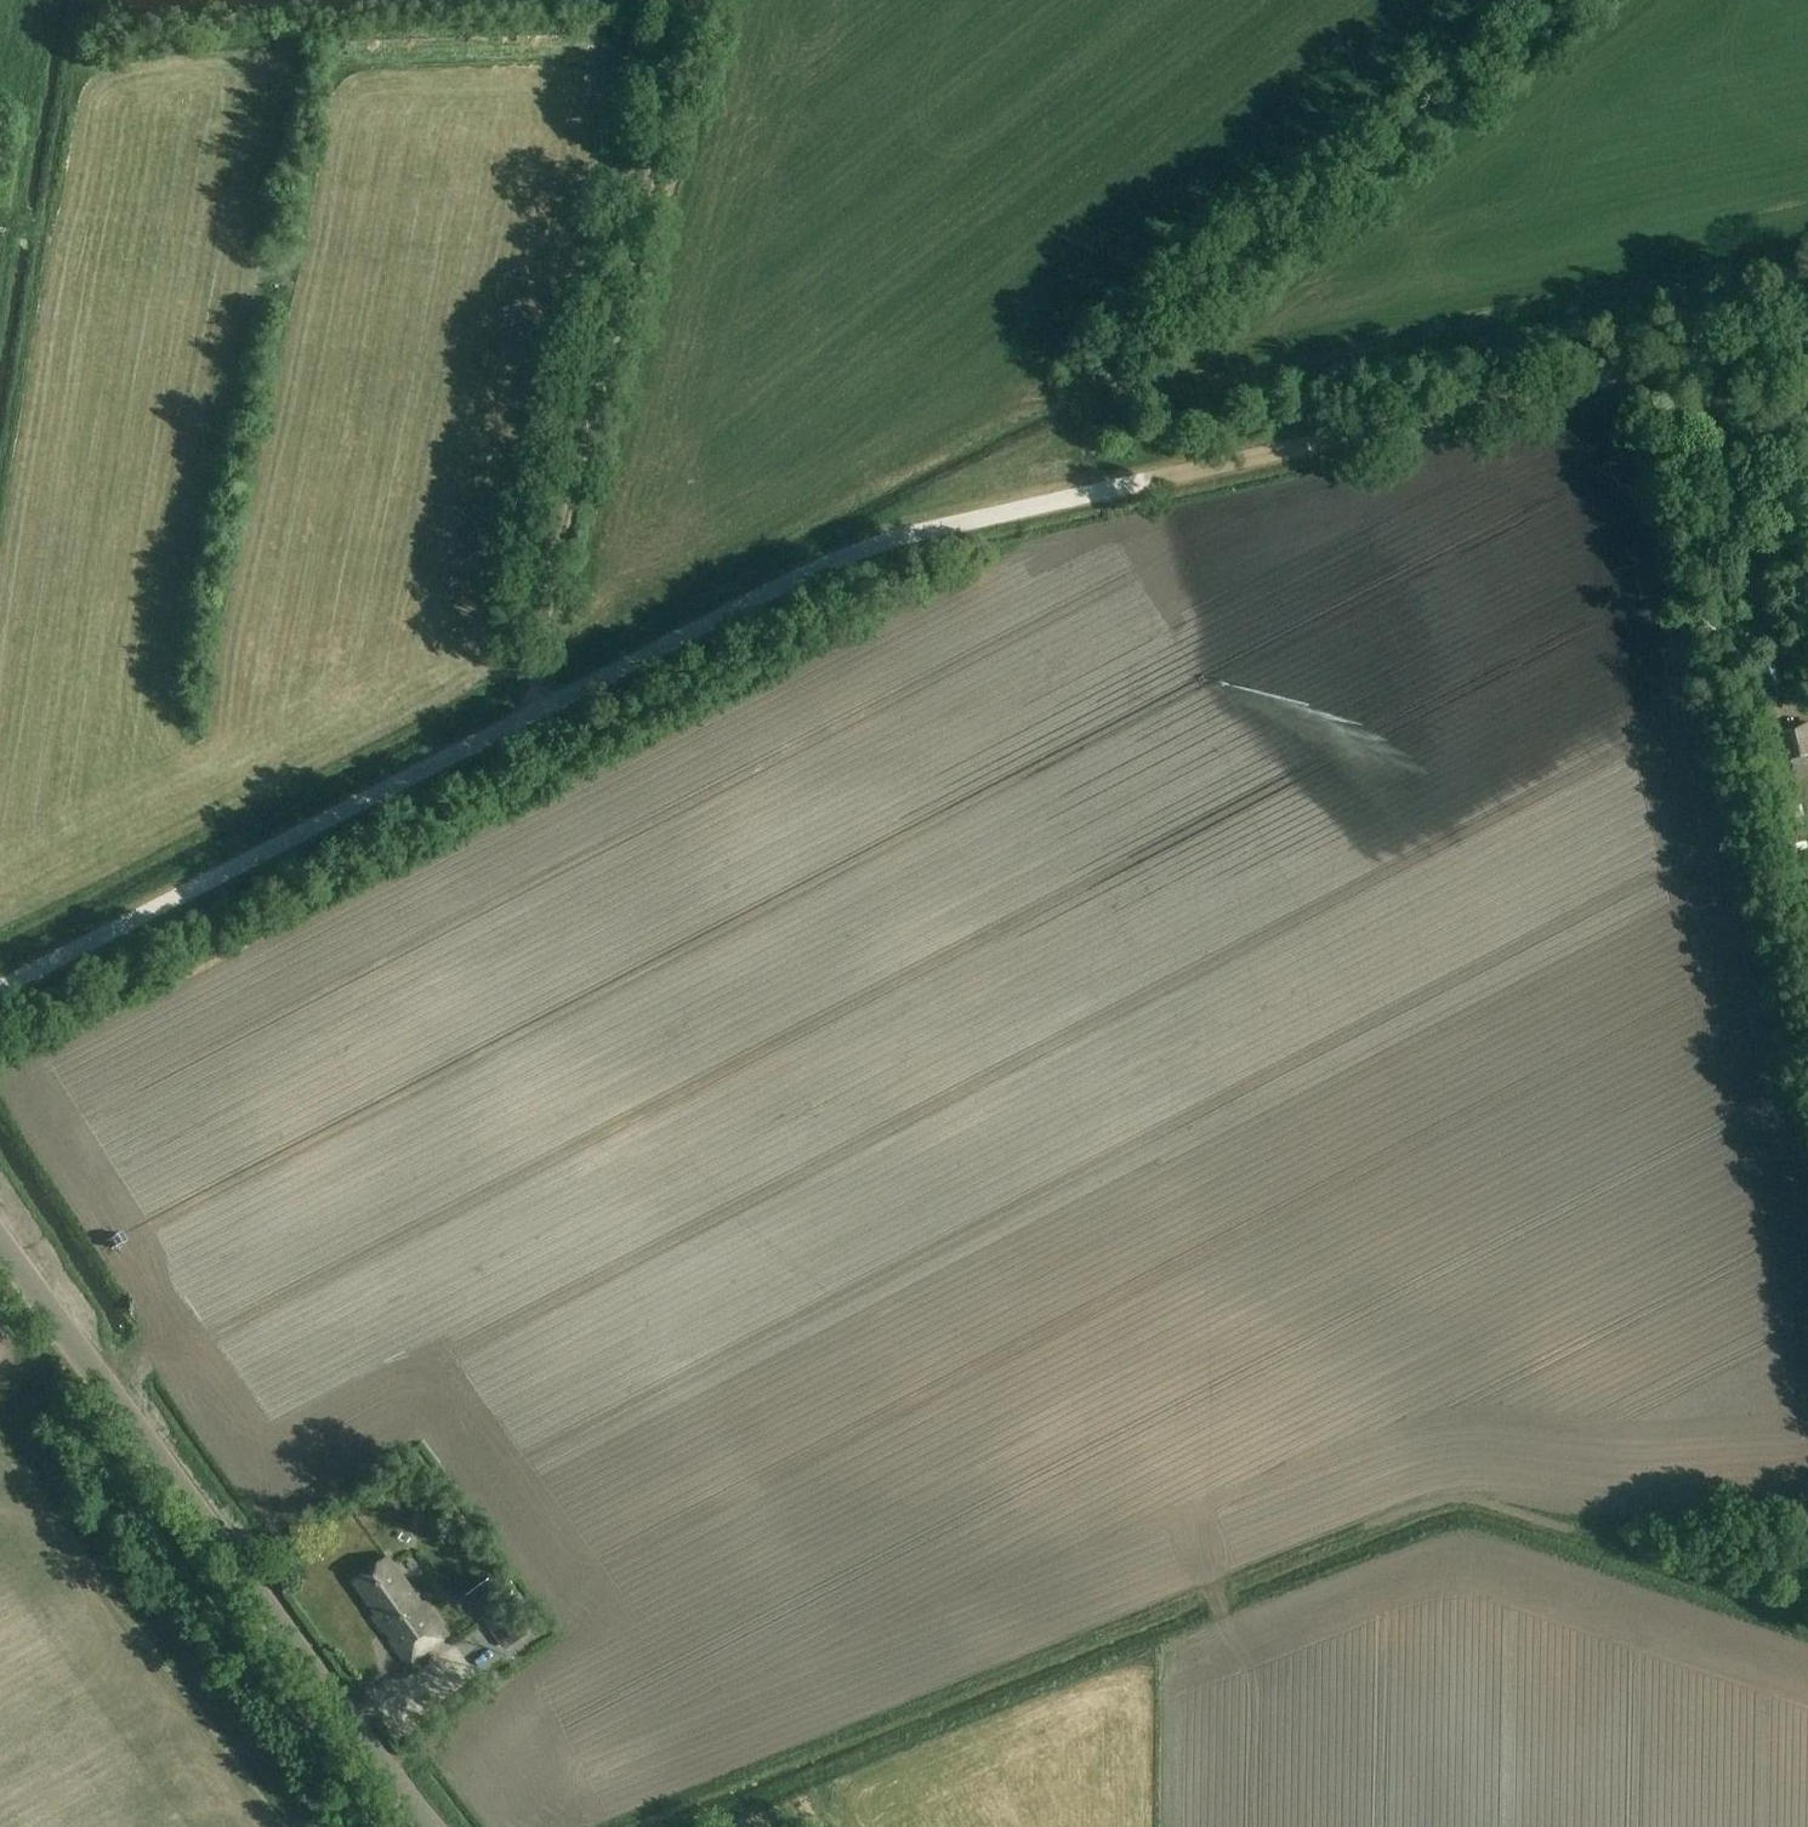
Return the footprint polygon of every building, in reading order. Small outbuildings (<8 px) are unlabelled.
[(1790,757),(1792,768),(1796,772),(1802,775),(1806,773),(1807,772),(1807,720),(1774,728),(1781,759),(1790,757)] [(1801,805),(1792,807),(1794,818),(1804,816),(1801,805)] [(411,1591),(387,1556),(353,1580),(378,1616),(373,1620),(406,1666),(447,1636),(413,1589),(411,1591)] [(486,1601),(475,1609),(485,1623),(508,1606),(488,1578),(476,1587),(486,1601)]
